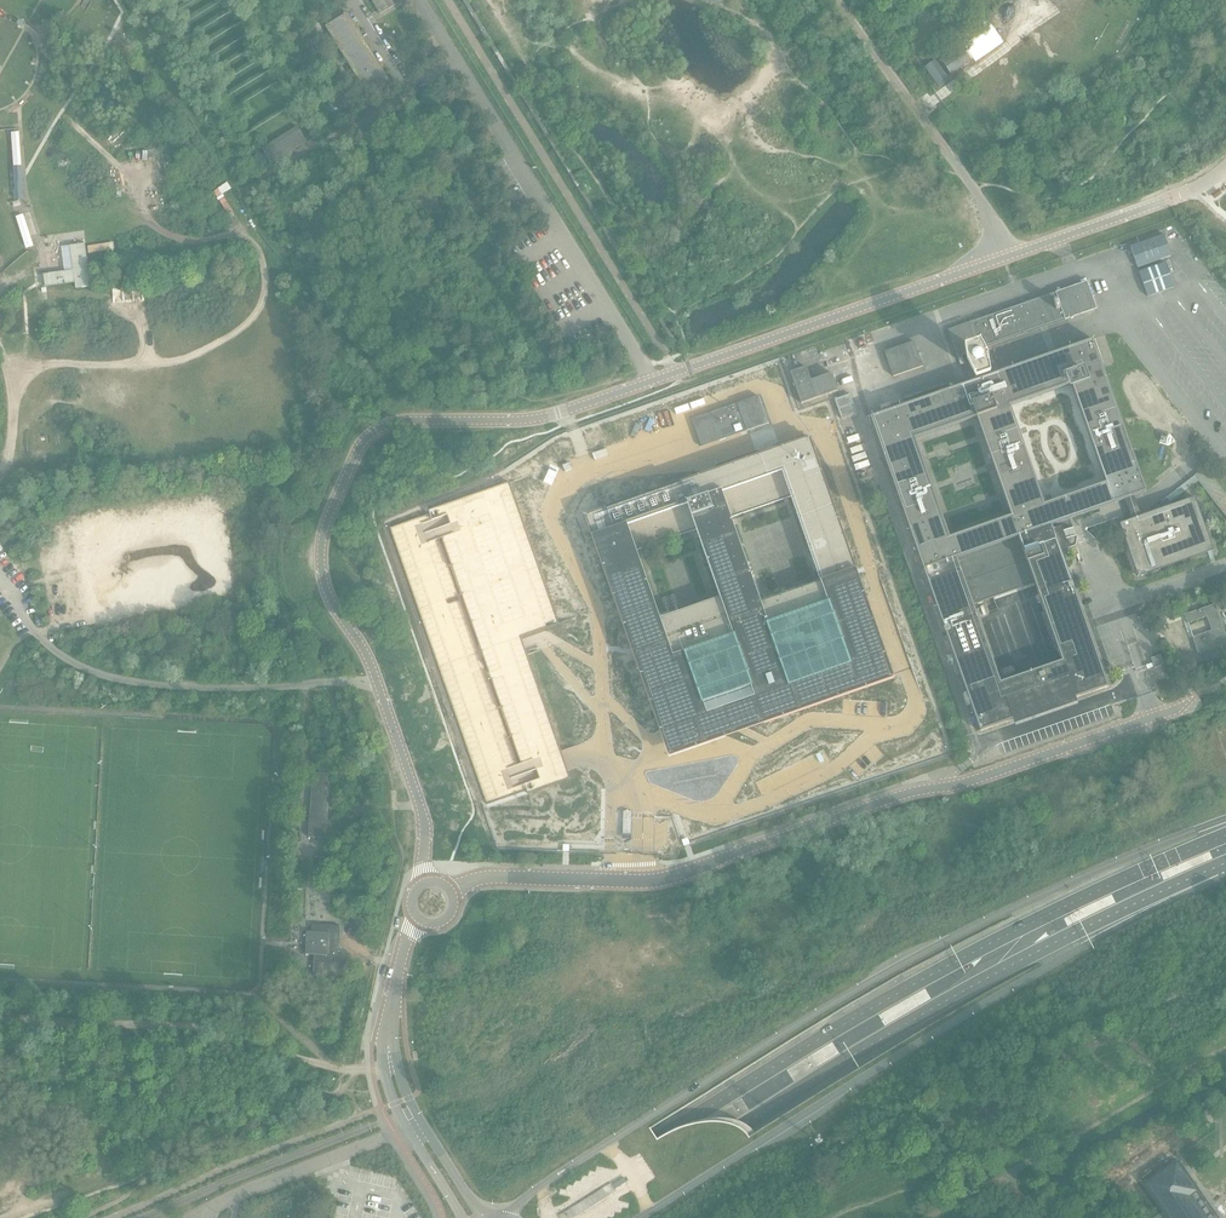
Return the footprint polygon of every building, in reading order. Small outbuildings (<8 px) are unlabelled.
[(380,14),(396,4),(393,0),(371,0),(380,14)] [(348,12),(325,26),(369,97),(392,83),(348,12)] [(972,60),(966,51),(962,46),(942,61),(952,75),(972,60)] [(950,80),(935,59),(925,67),(940,88),(950,80)] [(271,164),(307,142),(297,126),(261,148),(271,164)] [(227,183),(218,190),(222,196),(231,189),(227,183)] [(1130,244),(1138,266),(1172,255),(1164,233),(1130,244)] [(91,286),(85,243),(70,245),(73,270),(44,274),(45,287),(75,283),(76,288),(91,286)] [(1140,269),(1148,295),(1175,286),(1167,260),(1140,269)] [(1097,309),(1087,281),(949,329),(958,357),(968,353),(969,364),(971,368),(983,364),(983,360),(977,350),(1097,309)] [(1195,497),(1141,516),(1138,508),(1134,497),(1147,492),(1103,368),(1093,339),(964,384),(870,417),(980,732),(1109,687),(1052,525),(1126,500),(1130,511),(1132,519),(1119,524),(1138,577),(1214,550),(1195,497)] [(923,366),(914,341),(884,352),(893,377),(923,366)] [(839,390),(832,373),(811,381),(806,367),(791,372),(802,404),(839,390)] [(856,408),(851,394),(835,399),(840,413),(856,408)] [(758,397),(758,396),(691,420),(701,447),(748,431),(750,430),(768,424),(758,397)] [(631,648),(665,739),(668,746),(891,668),(809,438),(718,470),(587,517),(631,648)] [(1194,476),(1198,482),(1225,517),(1225,494),(1205,467),(1194,476)] [(1194,476),(1166,498),(1170,503),(1198,482),(1194,476)] [(489,807),(570,779),(565,765),(562,756),(523,646),(522,642),(520,637),(558,624),(509,483),(439,508),(430,515),(391,529),(489,807)] [(1215,604),(1184,615),(1187,624),(1206,617),(1211,630),(1192,637),(1198,654),(1225,644),(1225,634),(1215,604)] [(1164,665),(1161,655),(1151,658),(1154,668),(1164,665)] [(331,774),(313,773),(308,837),(326,838),(331,774)] [(340,926),(312,924),(311,931),(307,931),(306,954),(314,955),(313,976),(337,977),(340,926)] [(1194,1189),(1176,1202),(1183,1212),(1179,1213),(1179,1217),(1215,1217),(1194,1189)]
